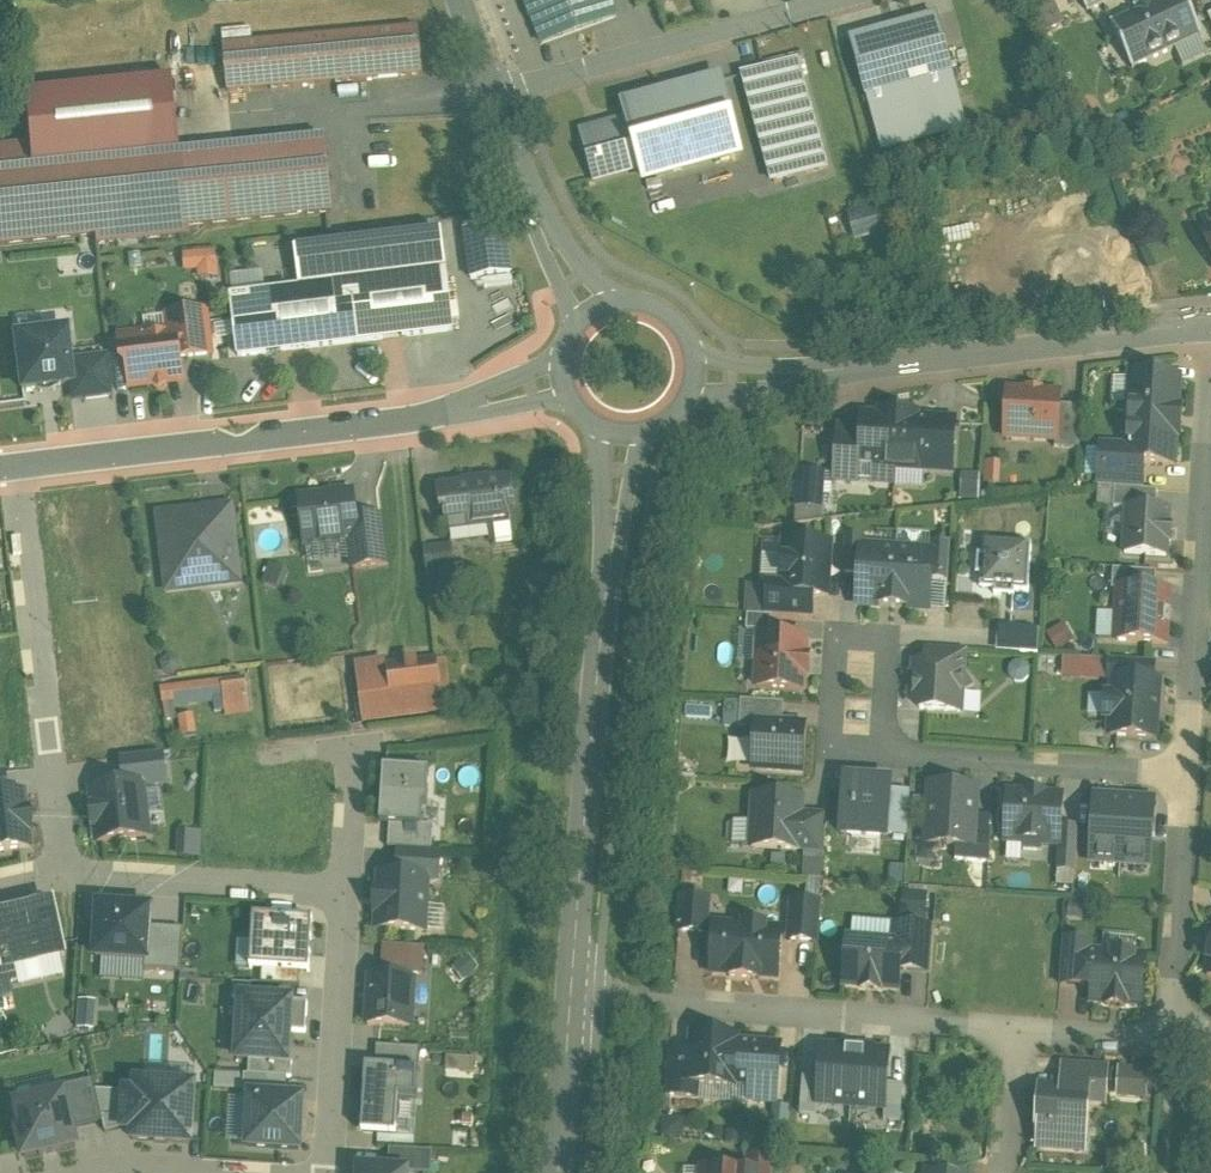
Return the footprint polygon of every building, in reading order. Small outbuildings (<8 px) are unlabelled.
[(609,0),(527,0),(543,44),(615,18),(616,17),(609,0)] [(1065,25),(1057,0),(1035,0),(1045,32),(1065,25)] [(1088,12),(1113,0),(1082,0),(1088,12)] [(1111,24),(1132,71),(1202,39),(1184,0),(1163,0),(1111,24)] [(938,17),(850,40),(865,97),(868,97),(882,151),(967,129),(938,17)] [(420,30),(225,48),(229,96),(424,77),(420,30)] [(799,58),(740,74),(771,185),(830,169),(799,58)] [(31,171),(182,156),(175,81),(23,97),(31,171)] [(695,89),(675,95),(674,95),(672,95),(672,96),(651,101),(649,101),(649,102),(628,108),(628,107),(626,108),(629,122),(642,169),(645,180),(648,180),(648,179),(669,173),(669,174),(671,173),(692,167),(694,167),(694,166),(715,161),(717,161),(717,160),(738,154),(738,155),(741,154),(721,82),(718,83),(719,83),(698,89),(697,88),(695,89)] [(629,122),(584,134),(592,160),(591,161),(597,182),(642,169),(629,122)] [(255,149),(253,149),(231,152),(231,151),(229,151),(229,152),(207,154),(207,153),(205,154),(182,156),(31,171),(26,173),(25,172),(23,172),(23,173),(2,175),(2,174),(0,175),(0,247),(7,247),(9,247),(31,244),(31,245),(33,245),(33,244),(54,242),(55,242),(57,242),(78,240),(81,240),(81,239),(96,238),(97,248),(99,248),(99,247),(118,245),(118,246),(120,245),(140,243),(142,243),(164,240),(164,241),(166,241),(166,240),(189,238),(192,238),(191,229),(212,227),(213,227),(215,227),(215,226),(236,224),(236,225),(239,225),(239,224),(260,222),(262,222),(284,219),(284,220),(286,220),(286,219),(308,217),(308,218),(310,217),(331,215),(334,215),(326,141),(324,142),(303,144),(302,144),(300,144),(300,145),(279,147),(279,146),(276,146),(276,147),(255,149)] [(0,149),(0,175),(2,174),(2,175),(23,173),(23,172),(25,172),(23,148),(26,147),(25,146),(0,149)] [(873,210),(853,216),(860,240),(880,235),(873,210)] [(505,228),(467,232),(473,280),(511,276),(505,228)] [(1203,233),(1210,251),(1210,229),(1203,233)] [(254,246),(255,263),(279,262),(278,244),(254,246)] [(200,281),(221,280),(219,254),(186,255),(187,275),(200,274),(200,281)] [(351,284),(359,344),(456,332),(448,272),(351,284)] [(351,284),(233,299),(240,359),(359,344),(351,284)] [(207,315),(176,318),(177,328),(170,336),(177,335),(180,361),(212,357),(207,315)] [(68,334),(16,341),(23,393),(75,387),(75,385),(72,367),(68,334)] [(170,336),(122,342),(125,367),(131,371),(133,388),(152,386),(162,394),(170,383),(182,382),(180,361),(177,335),(170,336)] [(110,361),(79,365),(79,366),(81,385),(84,403),(115,399),(110,361)] [(79,366),(72,367),(75,385),(81,385),(79,366)] [(1153,407),(1177,409),(1179,382),(1179,380),(1177,380),(1136,377),(1134,377),(1133,379),(1134,379),(1132,407),(1153,409),(1153,407)] [(1061,396),(1010,393),(1007,440),(1056,443),(1058,443),(1060,407),(1061,396)] [(1084,408),(1060,407),(1058,443),(1056,443),(1056,450),(1081,451),(1084,408)] [(1171,466),(1174,466),(1174,464),(1175,438),(1179,438),(1181,409),(1177,409),(1153,407),(1153,409),(1132,407),(1129,407),(1127,450),(1126,463),(1145,464),(1171,466)] [(881,418),(865,417),(864,431),(840,430),(837,482),(860,484),(861,468),(873,469),(872,485),(896,486),(897,470),(901,416),(881,415),(881,418)] [(918,417),(901,416),(897,470),(928,472),(929,466),(953,467),(956,423),(918,420),(918,417)] [(1127,450),(1102,448),(1100,489),(1116,490),(1143,492),(1145,464),(1126,463),(1127,450)] [(819,476),(802,475),(799,508),(817,509),(819,476)] [(963,500),(980,502),(983,477),(966,475),(963,500)] [(512,481),(439,490),(442,515),(446,514),(448,531),(490,526),(491,533),(518,530),(512,481)] [(1116,490),(1100,489),(1099,508),(1115,509),(1116,490)] [(1143,492),(1116,490),(1115,509),(1129,511),(1129,510),(1157,512),(1159,493),(1143,492)] [(354,496),(301,502),(307,546),(350,541),(359,540),(357,522),(354,496)] [(1157,512),(1129,510),(1129,511),(1126,555),(1168,558),(1169,544),(1172,544),(1173,527),(1170,527),(1171,513),(1157,512)] [(206,513),(161,518),(168,572),(209,567),(212,588),(240,585),(234,530),(213,532),(207,527),(206,513)] [(382,519),(357,522),(359,540),(350,541),(354,571),(388,567),(382,519)] [(518,530),(491,533),(492,542),(497,542),(498,544),(514,542),(513,540),(520,539),(518,530)] [(864,541),(846,540),(844,576),(861,577),(862,550),(864,550),(864,541)] [(1033,546),(985,543),(984,557),(979,557),(978,577),(982,577),(981,591),(996,592),(995,597),(1015,598),(1016,594),(1030,595),(1033,546)] [(831,547),(787,544),(784,589),(783,595),(813,597),(827,598),(831,547)] [(951,546),(933,545),(932,555),(934,555),(932,581),(949,582),(951,546)] [(453,550),(426,553),(429,580),(456,576),(453,550)] [(864,550),(862,550),(861,577),(859,608),(894,610),(898,553),(864,550)] [(932,555),(898,553),(894,610),(930,612),(932,581),(934,555),(932,555)] [(286,572),(273,568),(266,587),(279,592),(286,572)] [(1157,574),(1114,571),(1113,592),(1121,592),(1121,590),(1156,593),(1157,574)] [(770,588),(751,587),(749,617),(768,619),(770,588)] [(813,597),(783,595),(784,589),(770,588),(768,619),(772,619),(812,621),(813,597)] [(1156,593),(1121,590),(1121,592),(1118,643),(1166,646),(1169,594),(1156,593)] [(768,619),(749,617),(748,633),(771,635),(772,619),(768,619)] [(1040,633),(998,630),(997,654),(1038,657),(1040,633)] [(806,642),(761,639),(758,690),(803,693),(804,676),(809,677),(810,659),(805,658),(806,642)] [(965,653),(928,650),(927,667),(964,671),(965,653)] [(1112,662),(1064,660),(1063,678),(1111,680),(1112,662)] [(437,662),(357,672),(363,720),(444,710),(441,692),(437,662)] [(1155,665),(1112,662),(1111,680),(1111,682),(1115,682),(1115,680),(1154,683),(1155,665)] [(927,667),(923,667),(921,670),(920,685),(916,685),(914,687),(913,702),(921,712),(962,714),(963,695),(973,686),(964,676),(964,671),(927,667)] [(1154,683),(1115,680),(1115,682),(1114,698),(1107,698),(1106,719),(1112,720),(1111,738),(1157,741),(1160,684),(1154,683)] [(223,684),(175,690),(162,692),(164,704),(214,698),(215,709),(226,707),(227,716),(251,713),(248,685),(224,688),(223,684)] [(785,706),(742,703),(742,705),(740,731),(740,732),(757,733),(758,726),(784,728),(785,706)] [(742,705),(728,704),(726,730),(740,731),(742,705)] [(184,738),(198,736),(196,718),(181,720),(184,738)] [(784,728),(758,726),(757,733),(755,771),(803,774),(806,729),(784,728)] [(122,766),(125,791),(143,789),(165,786),(162,761),(122,766)] [(431,777),(387,775),(384,828),(391,828),(428,830),(431,777)] [(893,785),(845,782),(842,836),(889,839),(890,837),(891,818),(893,785)] [(979,790),(936,788),(934,813),(929,813),(927,846),(975,850),(979,790)] [(125,791),(90,795),(96,849),(149,843),(143,789),(125,791)] [(29,794),(7,796),(0,796),(0,855),(35,852),(29,794)] [(1045,796),(1029,795),(1029,794),(1027,794),(1027,797),(1010,796),(1007,843),(1026,845),(1025,851),(1041,852),(1042,846),(1059,847),(1061,847),(1062,829),(1063,799),(1046,798),(1047,795),(1045,795),(1045,796)] [(1162,799),(1096,795),(1092,866),(1157,870),(1162,799)] [(803,803),(756,800),(753,850),(800,853),(802,820),(803,803)] [(910,819),(891,818),(890,837),(909,838),(910,819)] [(828,822),(802,820),(800,853),(806,853),(826,855),(828,822)] [(428,830),(391,828),(390,852),(433,853),(434,830),(428,830)] [(1079,830),(1062,829),(1061,847),(1059,847),(1057,872),(1077,873),(1079,830)] [(203,861),(205,836),(181,834),(179,859),(203,861)] [(826,855),(806,853),(804,881),(825,883),(826,855)] [(397,855),(396,881),(428,883),(443,883),(443,857),(397,855)] [(378,934),(426,936),(428,883),(396,881),(380,881),(378,934)] [(907,892),(903,912),(928,918),(933,898),(907,892)] [(711,902),(683,900),(680,933),(708,935),(711,902)] [(821,906),(793,904),(790,942),(818,944),(821,906)] [(1091,907),(1072,906),(1071,917),(1090,919),(1091,907)] [(0,920),(0,963),(2,974),(12,972),(64,960),(53,908),(0,920)] [(150,913),(98,911),(95,966),(146,968),(148,968),(149,933),(150,913)] [(313,920),(252,917),(249,971),(310,974),(313,920)] [(746,930),(717,927),(713,975),(731,977),(731,979),(741,981),(746,930)] [(746,927),(746,930),(741,981),(760,982),(760,979),(778,981),(782,933),(766,931),(766,929),(746,927)] [(935,932),(902,929),(901,945),(902,946),(900,972),(932,975),(935,932)] [(181,935),(149,933),(148,968),(146,968),(145,974),(179,976),(181,935)] [(1135,953),(1135,940),(1107,940),(1107,952),(1135,953)] [(901,945),(849,941),(846,987),(862,989),(862,990),(882,992),(882,990),(899,991),(900,972),(902,946),(901,945)] [(1090,945),(1065,943),(1061,986),(1087,988),(1090,955),(1090,945)] [(422,950),(384,950),(383,976),(422,977),(422,950)] [(1145,959),(1090,955),(1087,988),(1095,989),(1093,1003),(1107,1004),(1107,1007),(1127,1009),(1127,1006),(1141,1007),(1145,959)] [(0,963),(0,987),(14,984),(12,972),(2,974),(0,963)] [(416,983),(369,982),(368,1031),(415,1032),(416,983)] [(298,1002),(239,999),(236,1066),(250,1066),(295,1069),(296,1036),(298,1006),(298,1002)] [(96,1031),(98,1008),(84,1006),(82,1030),(96,1031)] [(307,1006),(298,1006),(296,1036),(306,1036),(307,1006)] [(739,1041),(694,1037),(692,1056),(690,1085),(699,1085),(735,1088),(735,1086),(738,1045),(739,1041)] [(781,1049),(738,1045),(735,1086),(752,1087),(751,1101),(777,1104),(781,1049)] [(896,1050),(823,1046),(819,1110),(892,1115),(896,1050)] [(380,1051),(379,1073),(419,1075),(420,1054),(380,1051)] [(692,1056),(671,1054),(667,1097),(698,1100),(699,1085),(690,1085),(692,1056)] [(295,1069),(250,1066),(250,1080),(294,1082),(295,1069)] [(1063,1091),(1042,1089),(1041,1092),(1038,1135),(1041,1135),(1040,1146),(1039,1149),(1043,1150),(1043,1149),(1070,1151),(1073,1152),(1073,1149),(1074,1137),(1085,1127),(1087,1126),(1087,1124),(1089,1102),(1102,1103),(1102,1104),(1106,1104),(1106,1101),(1108,1073),(1108,1070),(1074,1068),(1068,1067),(1065,1067),(1065,1070),(1063,1091)] [(1138,1073),(1122,1071),(1120,1090),(1128,1090),(1127,1098),(1137,1099),(1138,1073)] [(379,1073),(368,1072),(365,1138),(399,1139),(401,1101),(418,1102),(419,1075),(379,1073)] [(204,1086),(135,1080),(134,1097),(132,1134),(132,1145),(200,1150),(204,1086)] [(71,1089),(73,1095),(80,1129),(109,1123),(102,1095),(100,1083),(71,1089)] [(73,1095),(13,1108),(28,1166),(86,1153),(80,1129),(73,1095)] [(132,1134),(134,1097),(102,1095),(109,1123),(112,1137),(132,1134)] [(307,1102),(250,1099),(247,1155),(304,1158),(307,1102)] [(393,1151),(391,1170),(418,1172),(430,1172),(435,1172),(436,1155),(393,1151)] [(749,1161),(748,1172),(774,1172),(775,1163),(749,1161)]
